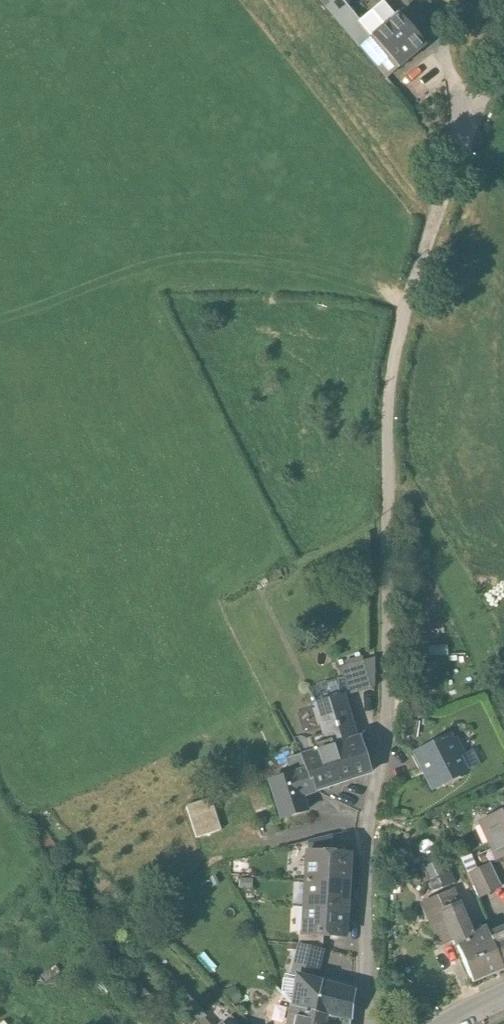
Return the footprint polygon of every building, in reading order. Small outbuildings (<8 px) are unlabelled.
[(383,83),(393,76),(400,85),(431,60),(384,2),(359,22),(341,0),(317,0),(383,83)] [(323,743),(358,730),(344,693),(309,705),(323,743)] [(358,730),(323,743),(297,752),(303,770),(311,792),(372,769),(358,730)] [(415,751),(431,789),(468,773),(452,735),(415,751)] [(311,792),(303,770),(267,784),(280,818),(308,807),(304,795),(311,792)] [(220,805),(195,811),(202,835),(226,829),(220,805)] [(494,854),(503,850),(503,809),(481,818),(494,854)] [(302,849),(299,877),(348,881),(350,853),(302,849)] [(489,869),(468,877),(479,906),(500,898),(489,869)] [(299,877),(297,905),(346,909),(348,881),(299,877)] [(453,945),(470,938),(456,904),(439,910),(453,945)] [(344,937),(346,909),(297,905),(295,933),(344,937)] [(499,971),(503,970),(503,926),(485,933),(499,971)] [(453,945),(468,983),(499,971),(485,933),(470,938),(453,945)] [(299,942),(292,970),(312,975),(319,947),(299,942)] [(320,977),(312,975),(292,970),(284,1004),(312,1010),(320,977)] [(199,1015),(208,1023),(246,1023),(220,995),(199,1015)] [(326,1014),(312,1010),(284,1004),(280,1023),(324,1023),(326,1014)] [(199,1015),(189,1023),(208,1023),(199,1015)]
